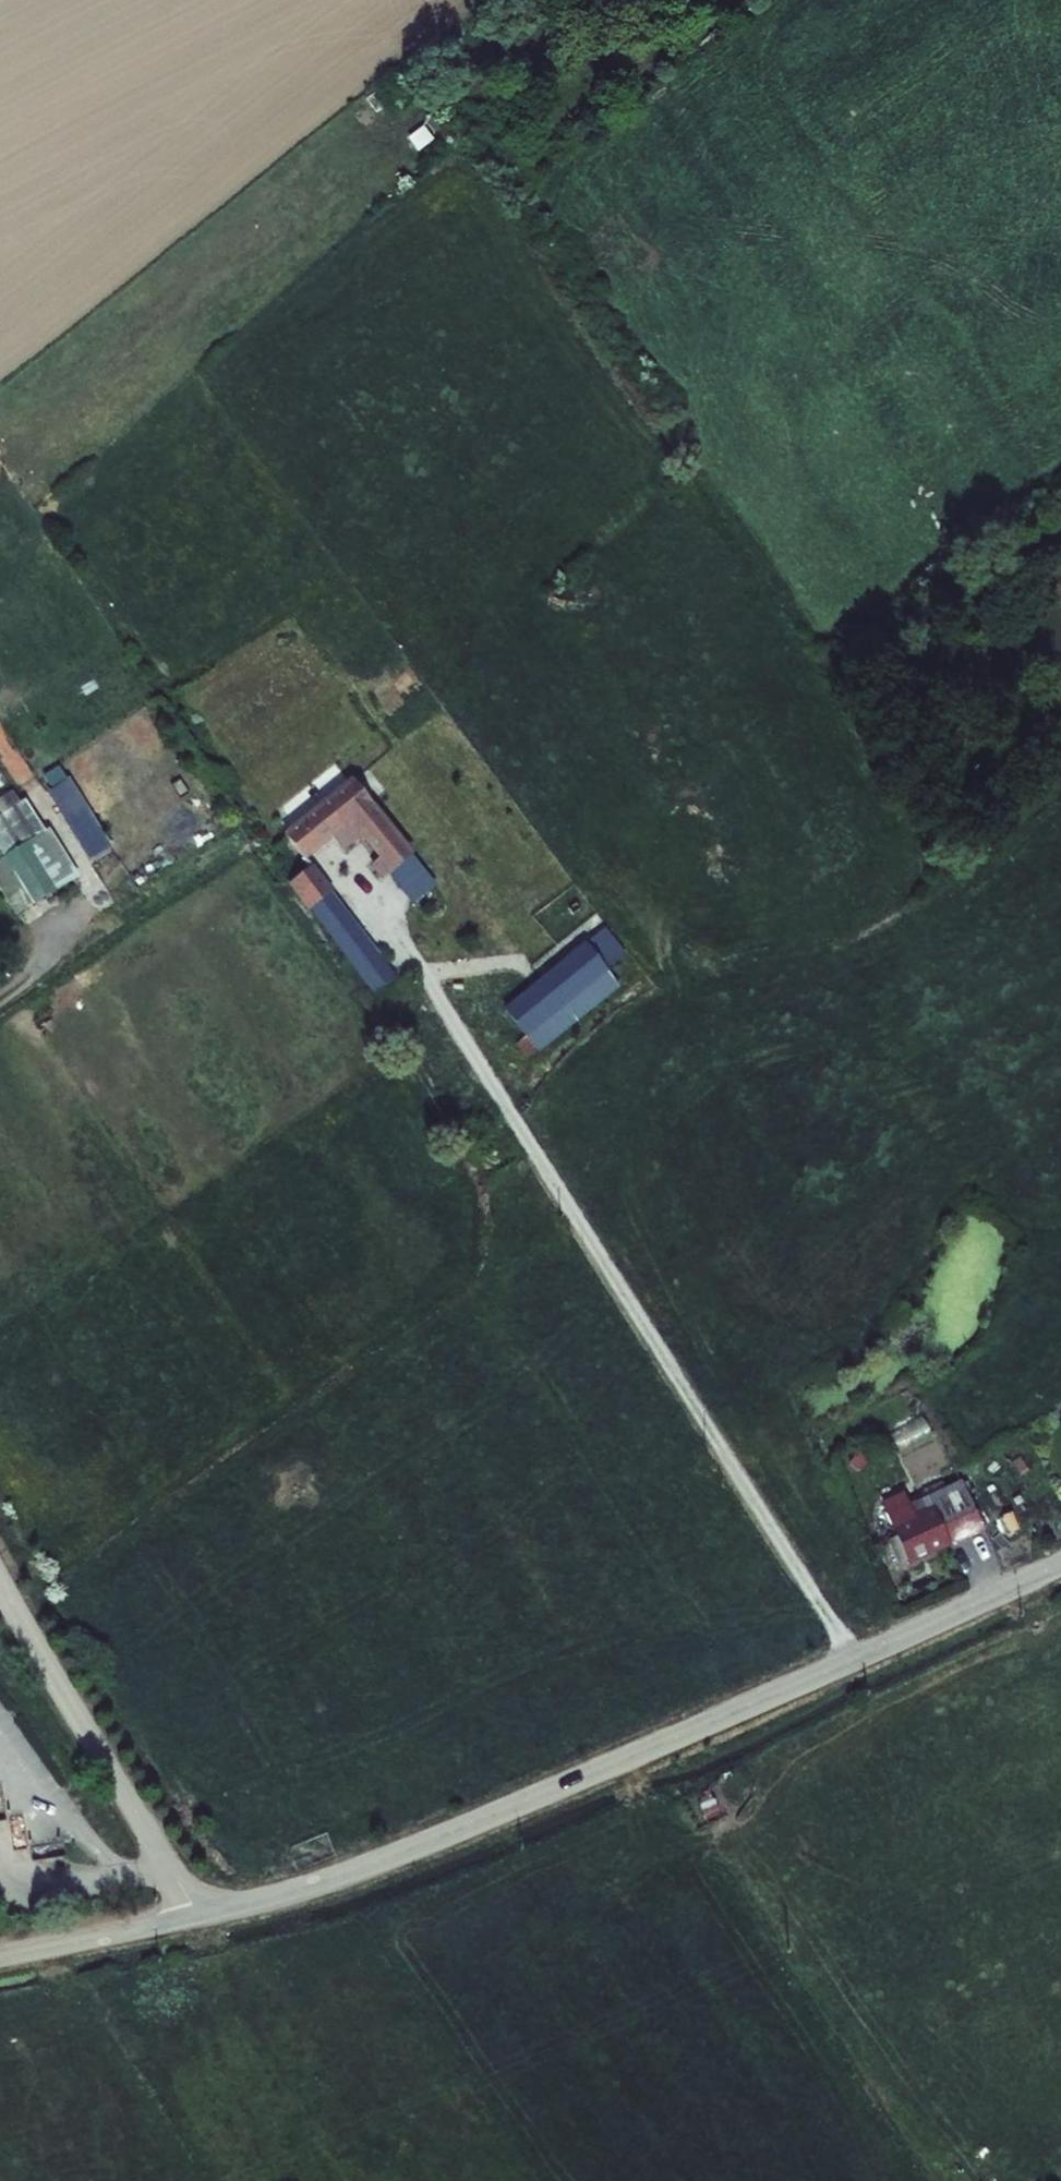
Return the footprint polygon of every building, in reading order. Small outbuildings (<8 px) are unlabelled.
[(378,875),(404,852),(342,779),(275,837),(298,863),(331,835),(340,845),(353,833),(365,846),(369,842),(379,853),(368,864),(378,875)] [(57,782),(42,791),(60,819),(75,809),(57,782)] [(0,819),(0,896),(18,923),(77,884),(23,803),(0,819)] [(336,910),(303,868),(285,884),(318,925),(336,910)] [(585,986),(564,958),(498,1011),(516,1036),(585,986)] [(890,1495),(869,1504),(895,1562),(966,1530),(944,1483),(911,1498),(917,1511),(901,1518),(890,1495)]
